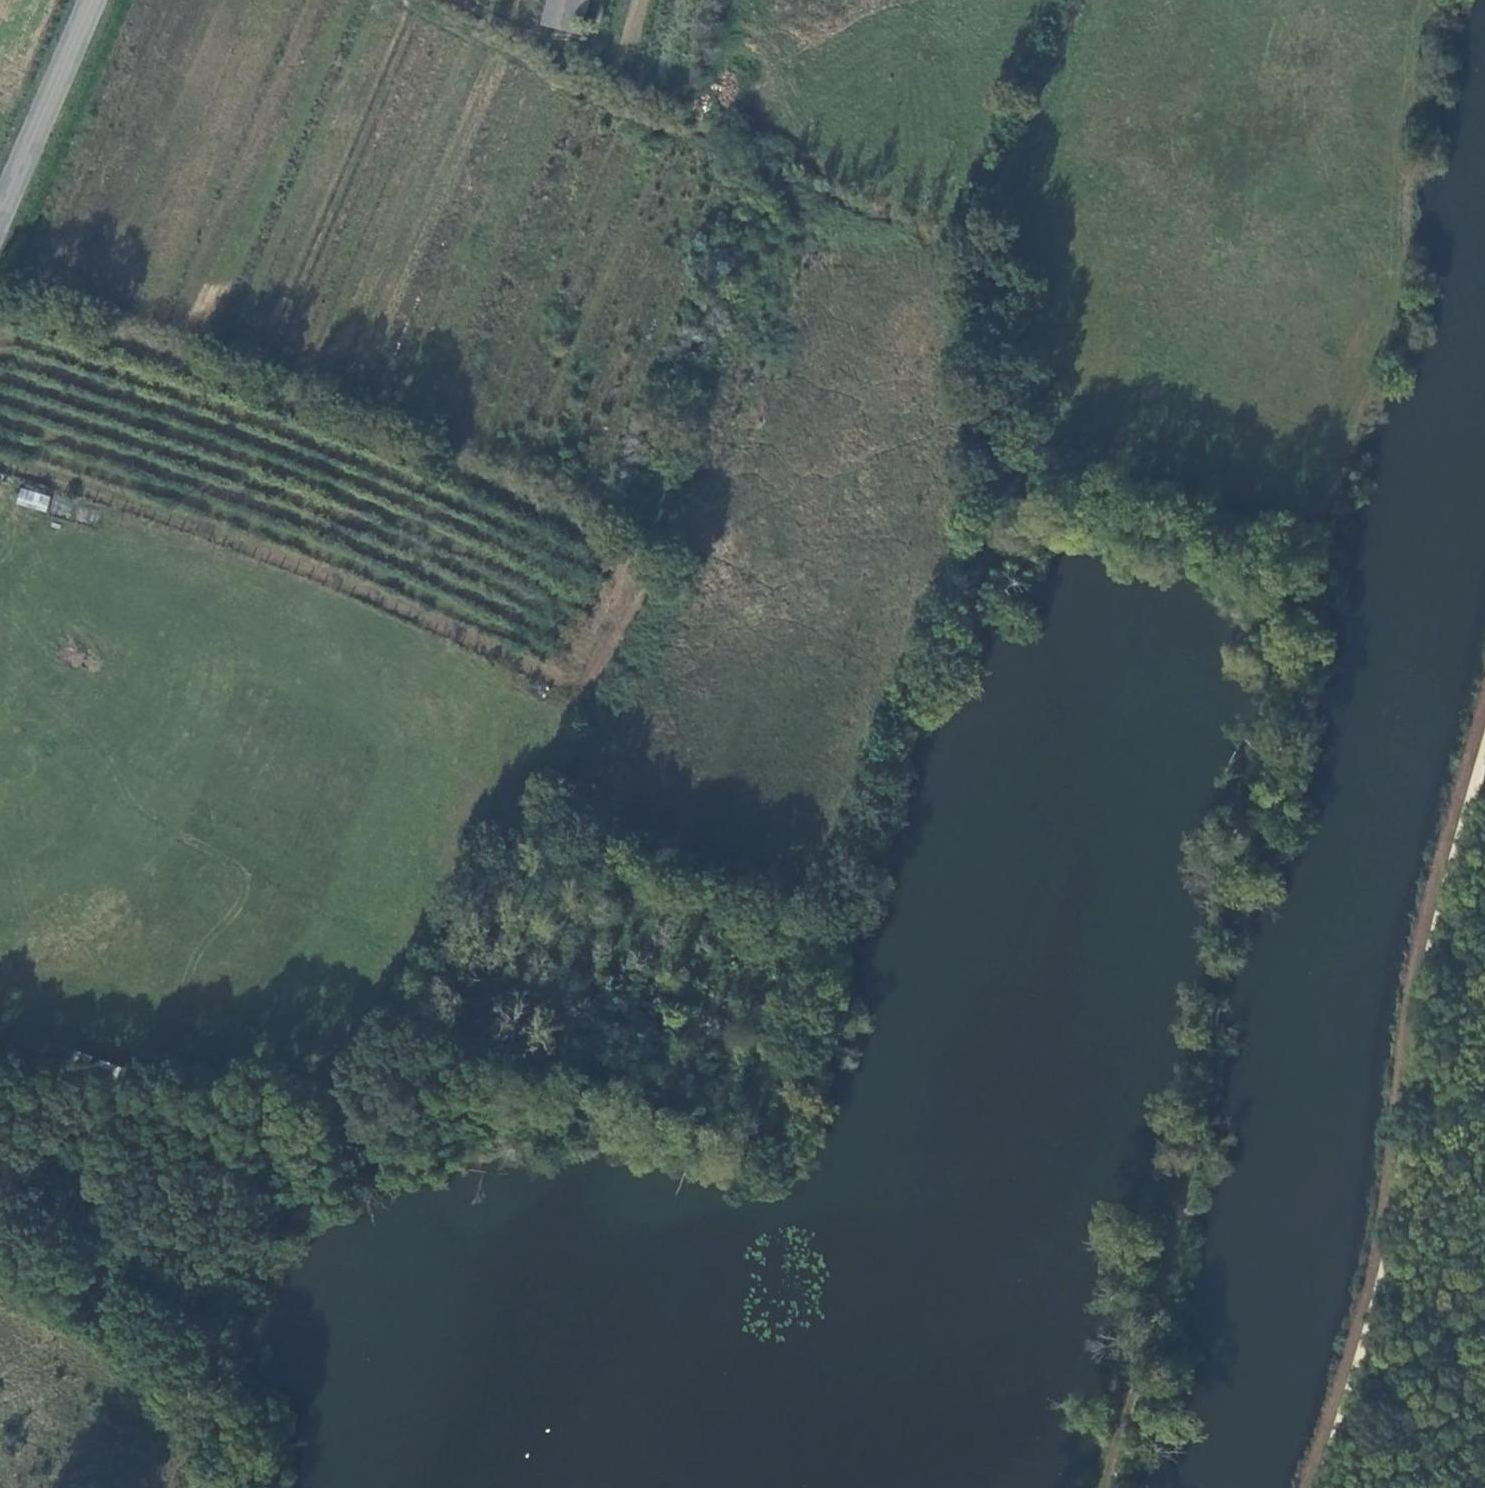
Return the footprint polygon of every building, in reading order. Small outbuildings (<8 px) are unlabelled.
[(544,24),(582,33),(590,0),(550,0),(544,24)] [(17,506),(48,509),(50,492),(18,489),(17,506)]
